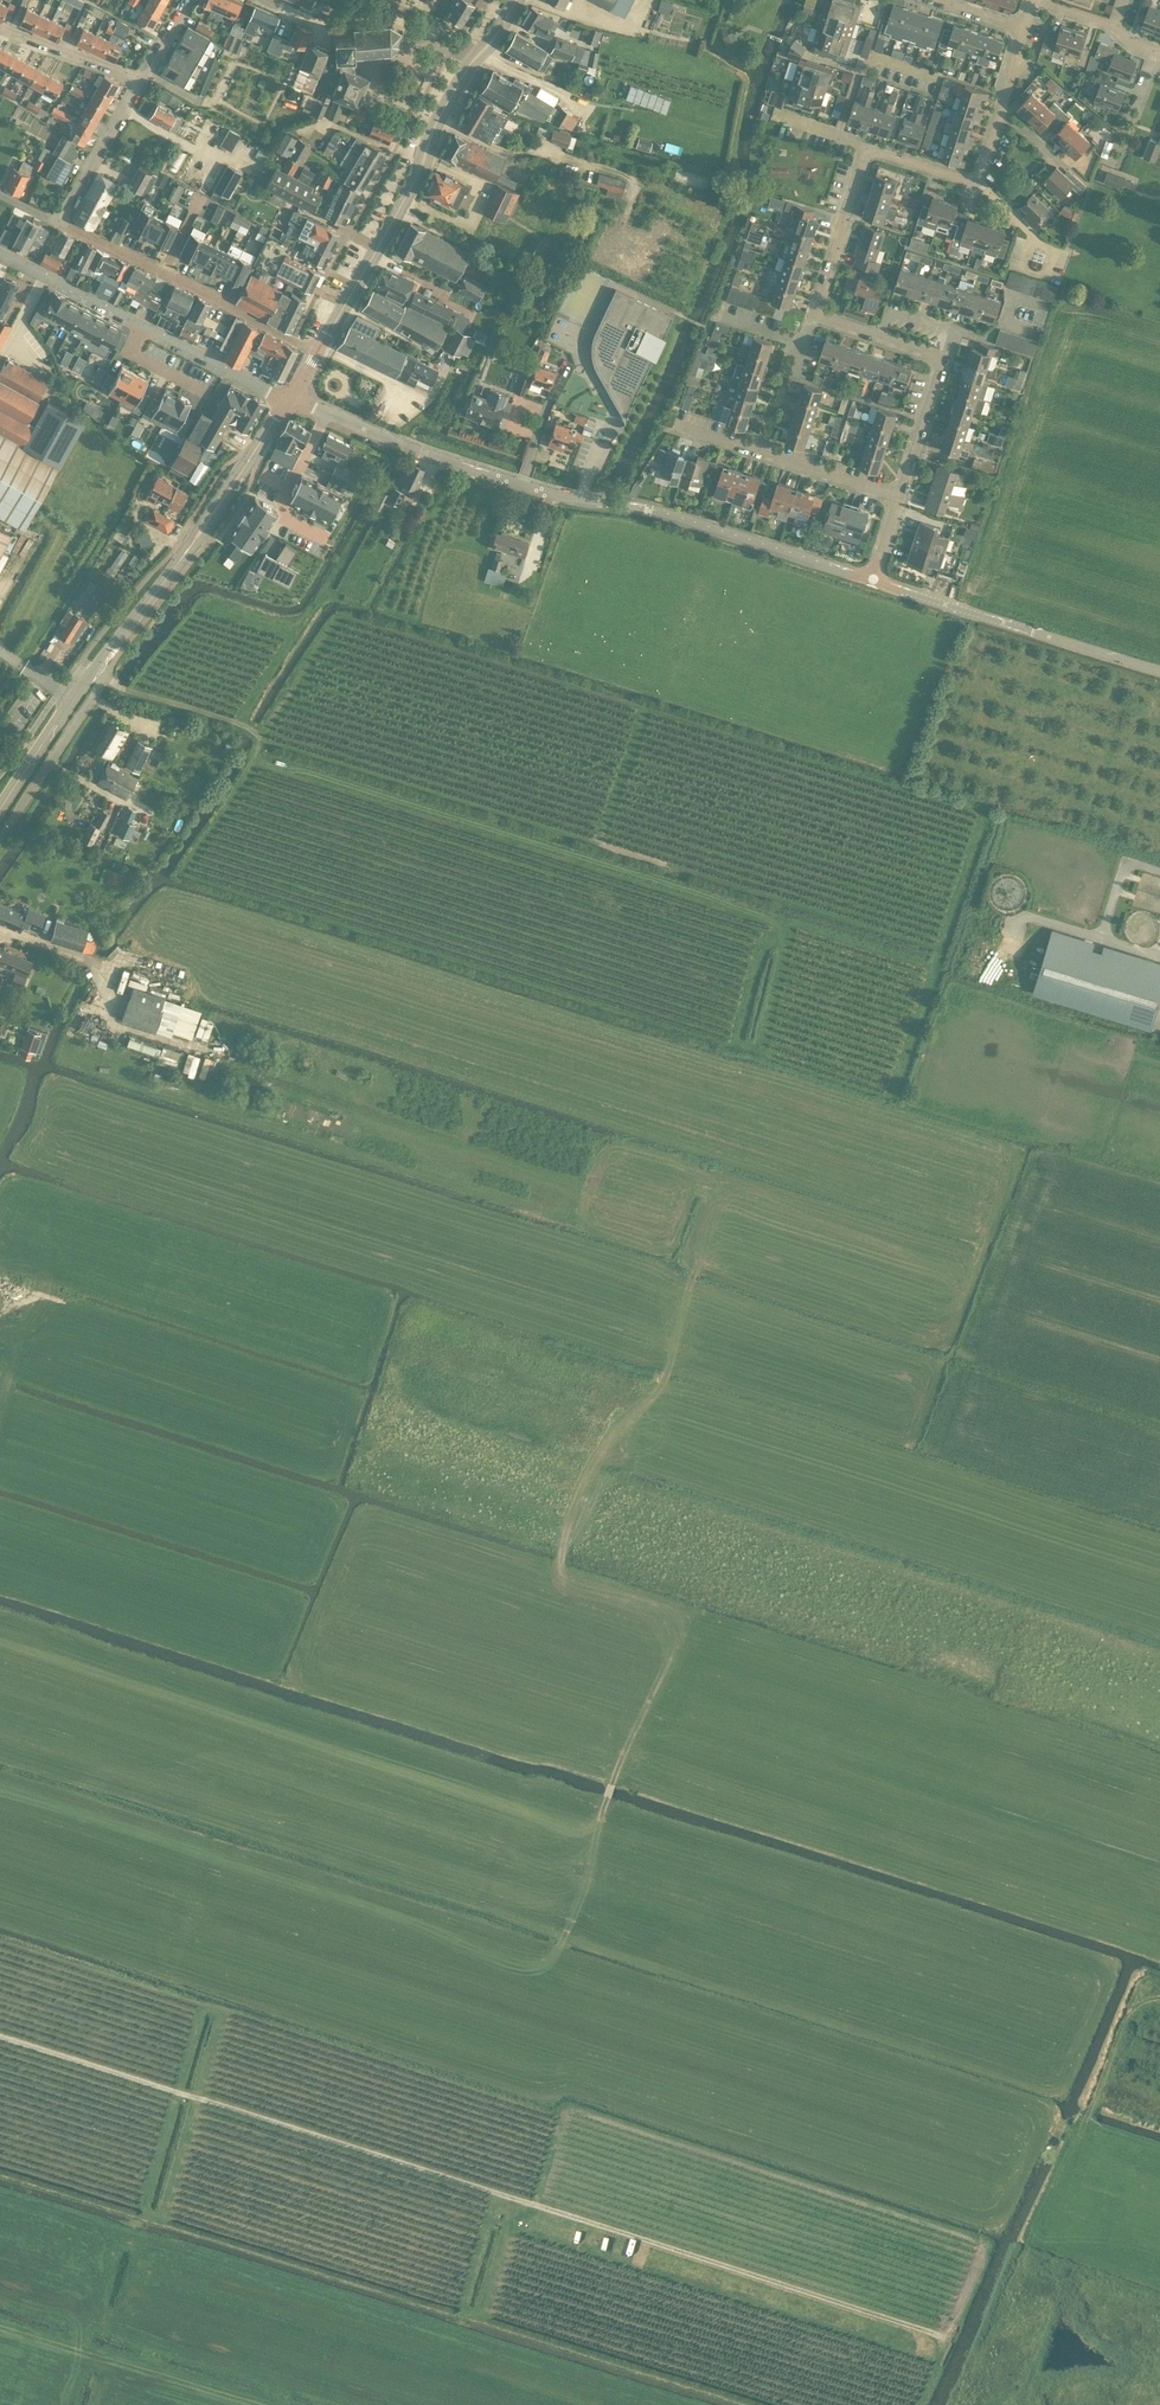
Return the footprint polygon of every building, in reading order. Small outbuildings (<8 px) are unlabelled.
[(166,0),(148,0),(145,6),(159,14),(166,0)] [(198,2),(223,13),(234,19),(242,2),(237,0),(198,0),(198,2)] [(316,9),(320,0),(294,0),(316,9)] [(445,14),(446,15),(461,25),(474,5),(469,2),(470,0),(454,0),(445,14)] [(633,0),(590,0),(610,10),(624,17),(633,0)] [(664,0),(661,0),(658,11),(669,14),(673,3),(664,0)] [(845,0),(827,0),(823,11),(840,16),(845,0)] [(840,16),(856,21),(861,5),(860,5),(855,3),(856,0),(845,0),(840,16)] [(999,0),(984,0),(983,5),(996,9),(999,0)] [(996,9),(1010,13),(1014,0),(999,0),(996,9)] [(1140,12),(1147,14),(1141,27),(1153,32),(1159,15),(1159,3),(1153,0),(1151,0),(1144,0),(1140,12)] [(1,20),(6,8),(13,11),(15,6),(9,3),(8,5),(0,2),(0,20),(1,20)] [(81,15),(78,22),(82,24),(86,17),(89,11),(91,12),(102,18),(105,12),(97,8),(88,3),(87,4),(85,8),(81,15)] [(1111,13),(1114,6),(1107,4),(1105,11),(1111,13)] [(890,37),(896,39),(906,9),(893,5),(885,32),(891,34),(890,37)] [(159,14),(145,6),(137,19),(143,23),(151,27),(159,14)] [(274,29),(279,17),(255,6),(250,18),(274,29)] [(19,22),(32,28),(39,14),(26,7),(25,11),(18,8),(16,13),(22,16),(19,22)] [(553,30),(558,23),(531,7),(521,23),(544,36),(550,39),(555,31),(553,30)] [(903,38),(909,40),(918,13),(906,9),(896,39),(902,41),(903,38)] [(834,32),(840,16),(823,11),(818,26),(834,32)] [(915,45),(921,47),(930,17),(918,13),(909,40),(916,42),(915,45)] [(44,34),(52,20),(39,14),(32,28),(44,34)] [(856,21),(840,16),(834,32),(851,37),(856,21)] [(930,17),(921,47),(927,49),(928,46),(934,48),(943,21),(930,17)] [(52,20),(44,34),(57,41),(63,29),(69,32),(72,26),(65,23),(64,26),(52,20)] [(112,33),(109,40),(115,42),(118,36),(124,39),(129,27),(128,27),(117,22),(115,28),(112,33)] [(198,22),(194,30),(207,37),(211,29),(198,22)] [(333,96),(342,100),(357,106),(369,78),(355,72),(354,57),(390,54),(392,56),(393,55),(392,54),(401,47),(403,48),(404,46),(402,45),(402,43),(406,43),(405,35),(401,35),(401,34),(404,32),(403,31),(401,32),(391,26),(392,24),(391,23),(389,26),(353,29),(353,33),(335,34),(335,53),(336,53),(336,55),(327,55),(329,53),(310,45),(300,68),(320,76),(321,73),(342,72),(332,96),(333,96)] [(108,25),(106,30),(112,33),(115,28),(108,25)] [(958,56),(967,29),(954,25),(953,30),(945,28),(939,45),(948,48),(949,43),(956,45),(953,55),(958,56)] [(1045,37),(1040,52),(1053,56),(1053,54),(1065,58),(1074,29),(1062,25),(1057,41),(1045,37)] [(194,30),(188,26),(181,38),(204,52),(211,40),(207,37),(194,30)] [(834,32),(818,26),(813,43),(816,44),(814,50),(827,55),(834,32)] [(274,35),(271,42),(283,47),(291,50),(294,44),(305,48),(306,44),(312,31),(302,27),(301,29),(296,27),(290,41),(274,35)] [(76,42),(89,48),(96,34),(83,28),(82,31),(75,28),(73,33),(79,36),(76,42)] [(590,36),(588,42),(597,45),(601,32),(593,28),(590,36)] [(967,49),(973,51),(979,33),(967,29),(958,56),(964,58),(967,49)] [(1064,60),(1085,66),(1089,52),(1082,49),(1087,33),(1074,29),(1065,58),(1064,60)] [(535,68),(546,51),(516,32),(505,50),(535,68)] [(845,54),(851,37),(834,32),(827,55),(836,58),(839,51),(845,54)] [(728,33),(723,36),(727,44),(732,42),(728,33)] [(977,62),(982,64),(991,37),(979,33),(973,51),(980,53),(977,62)] [(109,40),(109,39),(96,34),(89,48),(102,54),(109,40)] [(231,51),(237,37),(230,34),(224,48),(231,51)] [(865,42),(872,45),(874,37),(868,35),(865,42)] [(244,40),(237,37),(231,51),(238,54),(244,40)] [(598,52),(584,49),(584,48),(577,45),(557,37),(552,51),(571,59),(572,58),(588,64),(595,66),(598,52)] [(1004,41),(991,37),(982,64),(988,66),(991,57),(998,59),(1004,41)] [(204,52),(181,38),(174,50),(197,63),(204,52)] [(790,45),(791,46),(801,54),(806,48),(794,39),(790,45)] [(109,40),(102,54),(115,60),(121,45),(115,42),(109,40)] [(217,55),(222,46),(214,41),(211,46),(209,44),(206,49),(217,55)] [(271,42),(268,50),(280,55),(283,47),(271,42)] [(868,58),(872,45),(865,42),(861,55),(868,58)] [(1100,42),(1095,56),(1111,62),(1108,70),(1130,79),(1136,62),(1115,54),(1117,48),(1100,42)] [(883,46),(876,44),(874,50),(881,53),(883,46)] [(801,54),(791,46),(787,57),(800,61),(802,54),(801,54)] [(15,55),(3,49),(0,54),(0,66),(7,70),(15,55)] [(197,63),(174,50),(167,62),(190,75),(197,63)] [(898,50),(896,57),(904,60),(906,53),(898,50)] [(19,76),(27,62),(15,55),(7,70),(19,76)] [(211,67),(215,69),(219,60),(215,58),(211,67)] [(924,66),(932,68),(934,62),(926,59),(924,66)] [(792,60),(786,77),(794,79),(810,85),(817,63),(807,60),(806,65),(799,63),(792,60)] [(30,83),(39,69),(27,62),(19,76),(30,83)] [(190,75),(167,62),(160,74),(183,87),(190,75)] [(596,67),(589,65),(580,62),(578,69),(594,74),(596,67)] [(826,66),(817,63),(810,85),(826,90),(832,73),(825,71),(826,68),(826,66)] [(946,65),(943,73),(946,74),(952,75),(954,67),(946,65)] [(215,69),(211,67),(207,76),(211,78),(215,69)] [(42,90),(50,76),(39,69),(30,83),(42,90)] [(493,70),(480,92),(508,109),(514,113),(538,122),(539,119),(542,121),(543,120),(552,105),(536,95),(528,90),(530,87),(524,83),(515,77),(515,78),(512,82),(493,70)] [(959,71),(957,77),(964,79),(966,73),(959,71)] [(969,81),(976,83),(979,74),(971,72),(969,81)] [(842,80),(850,83),(852,75),(844,73),(842,80)] [(97,87),(111,95),(119,83),(104,74),(97,87)] [(1119,108),(1125,92),(1111,87),(1113,80),(1097,74),(1093,84),(1100,87),(1095,99),(1097,100),(1096,103),(1106,107),(1107,104),(1119,108)] [(981,75),(978,84),(984,86),(987,77),(981,75)] [(50,76),(42,90),(54,97),(63,83),(50,76)] [(211,78),(207,76),(203,85),(208,87),(211,78)] [(810,85),(794,79),(788,95),(795,98),(793,104),(803,107),(810,85)] [(1030,118),(1044,103),(1033,92),(1038,86),(1033,81),(1022,94),(1027,98),(1018,108),(1030,118)] [(204,95),(208,87),(203,85),(200,93),(204,95)] [(671,100),(631,85),(626,98),(666,113),(671,100)] [(810,85),(803,107),(812,110),(814,104),(821,106),(826,90),(810,85)] [(966,85),(962,98),(980,103),(982,97),(987,99),(989,93),(966,85)] [(7,96),(11,90),(5,86),(1,93),(7,96)] [(74,86),(71,91),(77,94),(80,89),(74,86)] [(97,87),(90,99),(105,107),(111,95),(97,87)] [(553,105),(558,97),(540,87),(536,95),(552,105),(553,105)] [(80,89),(77,94),(83,98),(86,93),(80,89)] [(17,93),(11,90),(7,96),(13,99),(17,93)] [(782,107),(786,94),(779,92),(775,105),(782,107)] [(893,92),(889,103),(894,104),(898,94),(893,92)] [(842,110),(846,97),(839,94),(835,108),(842,110)] [(172,95),(168,102),(176,107),(180,99),(172,95)] [(849,122),(859,126),(869,96),(865,95),(862,103),(856,101),(849,122)] [(502,127),(508,117),(502,114),(503,113),(490,106),(492,102),(477,96),(460,126),(461,126),(461,125),(475,133),(476,132),(488,139),(494,129),(497,131),(500,126),(502,127)] [(869,129),(876,108),(871,106),(873,98),(869,96),(859,126),(869,129)] [(978,110),(980,103),(962,98),(958,110),(981,117),(983,112),(978,110)] [(90,99),(83,111),(97,119),(105,107),(90,99)] [(333,99),(326,116),(336,120),(338,114),(340,115),(345,104),(333,99)] [(25,106),(31,110),(35,104),(29,100),(25,106)] [(322,118),(327,105),(319,101),(313,114),(322,118)] [(879,132),(889,103),(885,101),(882,110),(876,108),(869,129),(879,132)] [(1054,125),(1065,112),(1054,102),(1049,108),(1044,103),(1030,118),(1041,129),(1049,120),(1054,125)] [(63,105),(58,103),(56,107),(54,106),(52,109),(59,113),(60,110),(63,105)] [(889,103),(879,132),(890,136),(897,115),(891,113),(894,104),(889,103)] [(35,104),(31,110),(37,113),(40,107),(35,104)] [(157,105),(150,117),(168,128),(172,122),(177,125),(180,119),(157,105)] [(363,120),(366,111),(353,106),(349,114),(363,120)] [(563,127),(572,113),(562,107),(553,121),(563,127)] [(935,109),(933,115),(939,117),(941,111),(935,109)] [(60,110),(59,113),(57,115),(63,119),(66,113),(60,110)] [(772,113),(764,110),(762,118),(769,120),(772,113)] [(901,117),(894,136),(898,137),(908,141),(918,111),(914,110),(911,119),(905,117),(904,118),(901,117)] [(979,123),(981,117),(958,110),(954,122),(972,128),(974,121),(979,123)] [(66,113),(63,119),(69,122),(70,119),(91,131),(97,119),(83,111),(78,119),(72,115),(71,117),(66,113)] [(918,111),(908,141),(919,144),(926,124),(920,122),(923,113),(918,111)] [(1065,147),(1079,131),(1068,121),(1071,117),(1065,112),(1054,125),(1060,129),(1053,136),(1065,147)] [(388,143),(394,130),(390,128),(391,125),(375,118),(368,135),(388,143)] [(83,144),(91,131),(70,119),(69,122),(68,123),(74,127),(69,135),(83,144)] [(22,122),(17,120),(14,125),(20,128),(22,122)] [(950,134),(973,142),(975,136),(970,134),(972,128),(954,122),(950,134)] [(576,125),(572,130),(578,134),(582,128),(576,125)] [(545,126),(540,134),(547,138),(552,129),(545,126)] [(240,135),(229,129),(220,144),(231,151),(240,135)] [(567,144),(570,134),(554,129),(550,139),(567,144)] [(274,147),(289,156),(299,138),(284,130),(274,147)] [(1090,141),(1079,131),(1065,147),(1076,157),(1082,150),(1088,155),(1099,143),(1093,138),(1090,141)] [(329,142),(322,152),(327,156),(330,151),(331,152),(341,136),(335,133),(329,142)] [(512,189),(516,181),(497,172),(504,156),(475,142),(474,144),(455,134),(442,155),(461,164),(461,165),(512,189)] [(971,147),(973,142),(950,134),(946,146),(964,152),(966,146),(971,147)] [(70,162),(74,157),(75,156),(76,155),(77,155),(77,154),(78,153),(78,152),(78,151),(78,150),(77,150),(77,149),(76,148),(75,148),(74,147),(77,143),(62,135),(47,162),(52,165),(47,173),(61,182),(72,163),(70,162)] [(311,146),(299,138),(289,156),(301,163),(311,146)] [(361,161),(374,169),(385,150),(356,138),(340,163),(351,170),(352,170),(354,171),(361,161)] [(637,147),(649,151),(652,141),(639,138),(637,147)] [(1159,143),(1150,140),(1144,157),(1156,162),(1157,159),(1159,161),(1159,140),(1159,143)] [(44,146),(38,158),(34,166),(40,169),(45,161),(46,162),(52,150),(44,146)] [(261,146),(255,156),(264,160),(269,150),(261,146)] [(964,152),(946,146),(942,159),(965,166),(967,160),(962,159),(964,152)] [(177,172),(187,153),(177,147),(166,167),(177,172)] [(120,155),(129,160),(132,155),(123,150),(120,155)] [(146,195),(160,168),(143,159),(128,186),(146,195)] [(27,174),(32,165),(23,161),(18,169),(14,167),(4,186),(20,194),(29,175),(27,174)] [(374,169),(361,161),(354,171),(352,170),(351,170),(350,172),(344,169),(339,177),(348,182),(361,190),(369,176),(369,177),(372,176),(375,172),(374,169)] [(316,170),(305,164),(298,176),(310,183),(316,170)] [(227,197),(241,172),(227,165),(210,196),(220,201),(224,195),(227,197)] [(879,165),(873,183),(898,192),(900,186),(904,173),(879,165)] [(265,186),(312,211),(321,195),(311,190),(313,186),(276,167),(265,186)] [(1080,193),(1087,185),(1074,173),(1070,178),(1057,167),(1045,180),(1061,194),(1070,184),(1080,193)] [(325,180),(328,184),(333,175),(322,170),(319,176),(325,180)] [(160,171),(156,179),(164,183),(168,175),(160,171)] [(440,201),(449,205),(449,204),(456,208),(464,192),(465,193),(469,185),(461,181),(445,173),(444,176),(435,171),(424,193),(426,194),(425,195),(430,198),(429,201),(438,205),(440,201)] [(98,173),(86,196),(106,206),(118,184),(98,173)] [(621,197),(626,181),(600,173),(596,183),(600,184),(599,190),(621,197)] [(316,181),(327,187),(328,184),(325,180),(319,176),(316,181)] [(1131,187),(1133,182),(1126,179),(1124,184),(1131,187)] [(323,194),(327,187),(316,181),(314,186),(315,187),(314,189),(323,194)] [(336,191),(355,201),(360,190),(341,181),(336,191)] [(174,191),(181,194),(185,186),(178,183),(174,191)] [(873,183),(869,194),(890,201),(892,195),(901,198),(901,197),(903,193),(898,192),(873,183)] [(518,194),(497,185),(489,203),(509,212),(518,194)] [(177,202),(181,194),(174,191),(170,199),(177,202)] [(282,207),(287,198),(273,191),(269,200),(282,207)] [(329,206),(348,215),(355,201),(336,191),(330,204),(329,206)] [(1043,213),(1049,207),(1033,192),(1022,204),(1029,211),(1024,216),(1037,228),(1042,222),(1040,220),(1045,215),(1043,213)] [(869,194),(866,204),(896,214),(897,209),(889,206),(890,201),(869,194)] [(106,206),(86,196),(72,220),(92,231),(106,206)] [(238,200),(230,196),(226,203),(234,208),(238,200)] [(936,228),(938,220),(945,200),(933,196),(929,206),(922,204),(917,222),(936,228)] [(938,220),(936,228),(948,232),(947,236),(954,238),(958,223),(952,221),(958,205),(945,200),(938,220)] [(141,208),(130,230),(143,237),(154,215),(153,214),(157,208),(144,202),(141,208)] [(343,225),(348,215),(329,206),(330,204),(327,203),(323,210),(321,209),(322,208),(318,206),(315,211),(343,225)] [(218,204),(214,212),(220,215),(224,207),(218,204)] [(866,204),(863,214),(884,221),(886,215),(894,218),(896,214),(866,204)] [(902,205),(901,215),(916,216),(916,205),(902,205)] [(1079,212),(1072,209),(1065,205),(1061,211),(1069,219),(1075,221),(1079,212)] [(314,246),(329,253),(339,233),(294,210),(288,222),(291,223),(287,231),(305,241),(307,238),(316,242),(314,246)] [(216,223),(220,215),(214,212),(210,220),(216,223)] [(12,213),(10,218),(16,222),(19,216),(12,213)] [(154,242),(167,249),(170,242),(177,229),(177,228),(178,227),(182,220),(169,213),(165,220),(165,221),(154,242)] [(241,224),(244,218),(236,214),(233,220),(241,224)] [(809,217),(800,214),(799,214),(795,228),(814,234),(818,220),(809,217)] [(154,215),(143,237),(154,242),(165,221),(154,215)] [(20,230),(39,241),(39,240),(42,242),(48,230),(39,226),(40,225),(38,224),(40,220),(34,217),(31,221),(26,218),(20,230)] [(123,217),(117,229),(125,233),(132,221),(123,217)] [(252,222),(244,218),(241,224),(249,228),(252,222)] [(972,247),(980,222),(968,218),(965,226),(958,223),(954,238),(954,239),(952,244),(960,247),(960,244),(972,247)] [(752,224),(750,230),(755,232),(758,222),(753,220),(752,224)] [(454,280),(469,253),(410,222),(396,249),(394,249),(392,254),(393,255),(401,259),(404,253),(454,280)] [(980,222),(973,242),(974,242),(986,246),(993,226),(980,222)] [(183,248),(179,255),(192,261),(193,261),(203,240),(204,239),(207,233),(194,226),(190,233),(190,234),(189,235),(183,248)] [(270,230),(261,226),(258,231),(267,236),(270,230)] [(878,271),(880,263),(875,261),(884,232),(864,226),(854,255),(857,256),(854,263),(878,271)] [(1005,230),(993,226),(986,246),(984,252),(996,256),(997,255),(1004,257),(1010,239),(1003,237),(1005,230)] [(790,227),(788,233),(793,235),(790,243),(809,249),(814,234),(795,228),(790,227)] [(5,247),(8,240),(6,239),(10,231),(4,228),(0,236),(0,244),(5,247)] [(37,245),(39,241),(20,230),(13,243),(19,246),(16,250),(23,254),(25,249),(27,250),(31,242),(37,245)] [(64,255),(74,236),(63,230),(51,255),(46,252),(41,262),(56,270),(61,261),(61,260),(64,255)] [(323,265),(329,253),(314,246),(316,242),(307,238),(305,241),(287,231),(283,239),(299,247),(310,253),(308,258),(323,265)] [(293,258),(299,247),(283,239),(282,240),(269,234),(265,240),(266,240),(258,255),(261,256),(256,265),(310,291),(311,290),(313,290),(315,286),(314,284),(320,272),(293,258)] [(544,241),(536,236),(528,249),(536,254),(544,241)] [(927,251),(930,243),(912,237),(909,245),(909,246),(927,252),(927,251)] [(203,240),(193,261),(204,267),(214,245),(203,240)] [(87,243),(75,268),(79,270),(78,273),(83,276),(86,270),(86,269),(97,248),(87,243)] [(785,257),(804,263),(809,249),(790,243),(785,257)] [(204,267),(217,273),(227,252),(214,245),(204,267)] [(227,252),(217,273),(221,275),(227,278),(228,278),(239,257),(238,257),(242,250),(231,245),(228,252),(227,252)] [(97,248),(86,269),(89,270),(90,267),(100,272),(102,269),(106,271),(113,256),(97,248)] [(744,249),(741,258),(746,260),(749,251),(744,249)] [(228,278),(228,279),(241,285),(252,263),(255,256),(243,250),(239,257),(228,278)] [(919,260),(921,255),(914,252),(912,259),(919,261),(919,260)] [(933,258),(921,254),(919,260),(931,264),(933,258)] [(110,300),(116,287),(120,278),(121,279),(129,264),(113,256),(106,271),(95,292),(110,300)] [(804,263),(785,257),(781,271),(800,278),(804,263)] [(983,259),(978,257),(974,267),(979,268),(983,259)] [(741,258),(738,267),(743,269),(744,267),(750,269),(753,262),(746,260),(741,258)] [(962,267),(950,264),(948,269),(960,273),(962,267)] [(130,284),(126,294),(128,295),(132,297),(145,272),(134,267),(127,282),(130,284)] [(377,292),(386,296),(388,293),(404,301),(414,281),(386,268),(377,288),(379,289),(377,292)] [(909,293),(915,273),(901,268),(894,288),(909,293)] [(977,279),(978,273),(968,269),(966,275),(977,279)] [(776,286),(795,292),(800,278),(781,271),(776,286)] [(1011,287),(1016,273),(1010,271),(1006,286),(1011,287)] [(155,277),(145,272),(132,297),(156,309),(162,297),(149,291),(155,277)] [(80,283),(83,276),(77,273),(74,280),(80,283)] [(736,273),(733,283),(740,285),(743,275),(736,273)] [(923,297),(929,277),(915,273),(909,293),(923,297)] [(990,277),(978,273),(977,279),(988,282),(990,277)] [(1018,290),(1023,276),(1016,273),(1011,287),(1018,290)] [(291,295),(251,274),(235,302),(290,331),(297,318),(283,311),(291,295)] [(464,275),(456,291),(476,301),(484,285),(464,275)] [(848,276),(844,289),(855,293),(865,297),(862,308),(875,312),(881,296),(875,294),(878,283),(859,277),(859,279),(848,276)] [(929,277),(923,297),(937,302),(944,282),(945,278),(940,276),(938,280),(929,277)] [(1023,276),(1018,290),(1025,292),(1030,278),(1023,276)] [(0,288),(0,318),(1,319),(5,311),(6,311),(19,285),(5,278),(0,288)] [(1002,287),(1004,282),(993,278),(991,283),(1002,287)] [(1032,294),(1037,280),(1030,278),(1025,292),(1032,294)] [(1039,296),(1044,282),(1037,280),(1032,294),(1039,296)] [(951,307),(958,287),(944,282),(937,302),(951,307)] [(1046,299),(1050,285),(1044,282),(1039,296),(1046,299)] [(966,312),(972,292),(974,286),(969,284),(967,290),(958,287),(951,307),(966,312)] [(1058,287),(1050,285),(1046,299),(1053,301),(1058,287)] [(176,319),(180,311),(184,313),(193,295),(175,286),(166,304),(168,305),(164,313),(162,312),(156,324),(173,332),(179,320),(176,319)] [(771,301),(779,303),(787,306),(790,307),(795,292),(776,286),(772,300),(771,301)] [(123,291),(116,287),(110,300),(117,303),(123,291)] [(734,303),(738,289),(732,287),(727,301),(734,303)] [(610,387),(606,389),(624,420),(627,414),(673,316),(615,289),(595,331),(598,333),(598,334),(596,339),(595,344),(595,350),(595,351),(595,355),(596,360),(598,366),(599,368),(610,387)] [(741,306),(745,291),(738,289),(734,303),(741,306)] [(385,297),(386,296),(377,292),(373,290),(363,308),(423,343),(426,342),(436,347),(448,326),(405,306),(404,308),(385,297)] [(747,308),(752,294),(745,291),(741,306),(747,308)] [(41,300),(34,314),(41,317),(55,324),(68,300),(69,300),(68,299),(54,292),(48,304),(41,300)] [(292,292),(291,295),(283,311),(297,318),(307,300),(292,292)] [(415,292),(409,306),(446,323),(453,326),(462,330),(468,317),(459,313),(415,292)] [(980,316),(986,296),(972,292),(966,312),(980,316)] [(754,310),(759,296),(752,294),(747,308),(754,310)] [(761,312),(766,298),(759,296),(754,310),(761,312)] [(1001,301),(986,296),(980,316),(994,321),(1001,301)] [(188,315),(185,323),(196,329),(199,330),(203,323),(202,322),(211,304),(198,298),(189,316),(188,315)] [(767,314),(771,301),(772,300),(766,298),(761,312),(767,314)] [(68,300),(55,324),(68,331),(81,307),(68,300)] [(775,317),(779,303),(771,301),(767,314),(775,317)] [(775,317),(783,319),(787,306),(779,303),(775,317)] [(866,319),(869,312),(846,305),(844,312),(866,319)] [(81,307),(68,331),(81,338),(82,338),(94,314),(81,307)] [(81,338),(78,343),(79,343),(92,350),(107,321),(94,314),(82,338),(81,338)] [(405,381),(416,359),(417,358),(405,352),(404,354),(373,338),(379,326),(357,316),(336,347),(405,381)] [(223,359),(239,367),(249,349),(258,331),(259,329),(235,317),(230,327),(225,337),(223,341),(219,348),(227,352),(223,359)] [(12,325),(1,319),(0,318),(0,347),(12,325)] [(107,321),(92,350),(106,357),(121,328),(107,321)] [(716,322),(715,324),(711,338),(718,340),(721,331),(727,333),(729,326),(716,322)] [(196,329),(185,323),(178,335),(196,344),(197,341),(200,335),(196,333),(194,332),(196,329)] [(456,329),(446,349),(457,355),(467,335),(456,329)] [(1001,345),(1006,331),(1000,329),(995,343),(1001,345)] [(213,331),(211,335),(223,341),(225,337),(213,331)] [(263,359),(264,356),(269,348),(273,350),(278,339),(264,332),(263,334),(258,331),(249,349),(254,352),(253,354),(263,359)] [(475,331),(473,336),(483,341),(485,336),(475,331)] [(1008,347),(1013,333),(1006,331),(1001,345),(1008,347)] [(1013,333),(1008,347),(1015,350),(1020,335),(1013,333)] [(1022,352),(1026,337),(1020,335),(1015,350),(1022,352)] [(741,347),(769,356),(773,342),(754,336),(752,345),(743,342),(741,347)] [(1028,354),(1033,339),(1026,337),(1022,352),(1028,354)] [(263,359),(260,365),(264,367),(263,369),(262,371),(269,375),(270,373),(282,379),(297,349),(278,339),(273,350),(269,348),(264,356),(263,359)] [(716,341),(710,339),(708,348),(713,350),(716,341)] [(1040,342),(1033,339),(1028,354),(1036,356),(1040,342)] [(820,359),(835,364),(841,345),(826,341),(820,359)] [(969,362),(987,368),(992,354),(996,355),(998,349),(980,343),(978,349),(973,348),(969,362)] [(849,368),(855,350),(841,345),(835,364),(849,368)] [(741,347),(738,355),(739,355),(747,358),(745,365),(764,371),(769,356),(741,347)] [(541,348),(537,358),(543,360),(547,350),(541,348)] [(693,364),(699,366),(702,357),(708,359),(709,353),(698,349),(693,364)] [(863,373),(869,354),(855,350),(849,368),(863,373)] [(877,377),(883,359),(869,354),(863,373),(877,377)] [(25,528),(84,421),(48,401),(35,424),(28,421),(31,416),(36,419),(44,404),(37,400),(49,379),(7,356),(0,368),(0,514),(25,528)] [(529,356),(527,362),(532,364),(529,373),(531,373),(533,374),(530,381),(532,382),(530,386),(532,389),(536,390),(539,389),(541,385),(549,388),(555,372),(537,366),(540,359),(529,356)] [(63,357),(61,361),(63,364),(67,366),(70,360),(66,358),(63,357)] [(702,357),(699,366),(705,367),(708,359),(702,357)] [(438,371),(416,359),(405,381),(406,382),(413,386),(417,378),(431,385),(438,371)] [(892,382),(897,363),(883,359),(877,377),(892,382)] [(512,371),(522,375),(515,392),(523,395),(531,373),(529,373),(528,372),(530,366),(516,360),(512,371)] [(745,365),(737,362),(736,363),(737,363),(733,377),(759,386),(764,371),(745,365)] [(996,371),(987,368),(969,362),(964,377),(982,383),(985,375),(992,377),(993,377),(994,377),(995,376),(996,371)] [(83,367),(75,363),(72,369),(80,373),(83,367)] [(897,363),(892,382),(906,386),(912,368),(897,363)] [(98,366),(91,379),(98,383),(105,370),(98,366)] [(108,374),(101,387),(121,397),(122,398),(135,373),(122,366),(116,378),(108,374)] [(699,366),(696,375),(698,376),(701,377),(702,377),(705,368),(699,366)] [(1017,378),(1022,380),(1025,371),(1020,369),(1017,378)] [(121,397),(119,402),(119,403),(139,413),(149,395),(142,391),(148,380),(146,378),(147,377),(138,373),(138,374),(135,373),(122,398),(121,397)] [(815,374),(812,381),(822,384),(824,378),(815,374)] [(824,378),(822,384),(828,386),(831,377),(825,375),(824,378)] [(729,383),(727,391),(736,394),(755,400),(759,386),(733,377),(731,377),(729,383)] [(988,385),(982,383),(964,377),(959,391),(984,399),(988,385)] [(689,378),(687,383),(698,387),(700,382),(689,378)] [(1019,389),(1022,380),(1017,378),(1014,388),(1019,389)] [(799,398),(818,405),(823,390),(804,384),(799,398)] [(850,394),(856,395),(858,386),(853,384),(850,394)] [(211,418),(198,441),(204,444),(212,449),(231,416),(225,413),(227,409),(228,407),(230,408),(234,400),(238,402),(239,400),(246,404),(250,396),(230,385),(211,418)] [(690,385),(687,394),(688,394),(692,395),(695,386),(690,385)] [(858,386),(856,395),(861,397),(864,388),(858,386)] [(152,396),(142,414),(162,425),(178,395),(165,388),(159,400),(152,396)] [(507,416),(511,404),(505,402),(507,395),(490,389),(486,399),(472,394),(465,414),(496,425),(500,414),(507,416)] [(954,405),(973,411),(981,414),(986,400),(984,399),(959,391),(954,405)] [(887,395),(884,404),(892,407),(895,398),(893,397),(894,394),(888,392),(887,395)] [(178,395),(162,425),(183,436),(192,418),(185,414),(192,401),(179,394),(178,394),(178,395)] [(690,410),(694,396),(692,395),(688,394),(683,407),(690,410)] [(736,394),(731,408),(750,414),(755,400),(736,394)] [(882,394),(879,403),(884,404),(887,395),(882,394)] [(231,416),(237,419),(234,425),(248,431),(265,402),(253,396),(250,396),(246,404),(239,400),(238,402),(234,400),(230,408),(228,407),(227,409),(225,413),(231,416)] [(849,398),(843,396),(839,411),(844,413),(849,398)] [(795,413),(814,419),(818,405),(799,398),(795,413)] [(1012,408),(1017,410),(1020,401),(1015,399),(1012,408)] [(87,401),(83,408),(88,412),(89,411),(92,405),(92,404),(87,401)] [(851,405),(848,414),(853,416),(856,406),(851,405)] [(968,425),(973,411),(954,405),(950,419),(968,425)] [(750,414),(731,408),(724,406),(719,420),(745,429),(750,414)] [(878,407),(873,422),(892,428),(897,413),(878,407)] [(1014,419),(1017,410),(1012,408),(1009,417),(1014,419)] [(209,417),(201,412),(189,435),(198,441),(211,418),(209,417)] [(790,427),(810,433),(814,419),(795,413),(790,427)] [(584,424),(586,417),(576,414),(573,420),(584,424)] [(834,425),(839,427),(842,418),(837,416),(834,425)] [(135,425),(138,420),(132,417),(129,422),(135,425)] [(596,420),(588,417),(586,423),(594,426),(596,420)] [(277,443),(299,454),(310,432),(288,419),(279,434),(280,435),(276,442),(277,443)] [(847,419),(844,428),(849,430),(852,421),(847,419)] [(964,439),(968,425),(950,419),(945,433),(964,439)] [(138,436),(144,424),(138,421),(131,433),(138,436)] [(873,422),(869,436),(887,442),(892,428),(873,422)] [(580,440),(583,434),(577,432),(577,431),(555,423),(547,444),(557,447),(559,443),(572,448),(575,438),(580,440)] [(837,436),(839,427),(834,425),(831,434),(837,436)] [(998,435),(1004,437),(1006,428),(1001,426),(998,435)] [(805,448),(810,433),(790,427),(786,442),(805,448)] [(849,430),(844,428),(841,437),(846,439),(849,430)] [(990,432),(987,441),(1001,446),(1004,437),(998,435),(990,432)] [(961,448),(964,439),(945,433),(940,449),(967,457),(969,451),(961,448)] [(343,454),(348,444),(328,434),(323,444),(327,446),(322,455),(342,465),(347,455),(343,454)] [(189,435),(173,463),(188,472),(204,444),(198,441),(189,435)] [(883,456),(887,442),(869,436),(864,451),(883,456)] [(832,457),(834,451),(837,443),(828,440),(825,448),(823,454),(832,457)] [(291,468),(299,454),(277,443),(270,457),(286,465),(291,468)] [(671,480),(680,483),(688,457),(680,454),(681,451),(669,447),(668,450),(660,448),(656,460),(664,463),(661,473),(672,476),(671,480)] [(834,451),(832,457),(842,460),(843,454),(834,451)] [(878,471),(883,456),(864,451),(860,465),(878,471)] [(688,457),(680,483),(689,486),(690,482),(701,486),(702,483),(709,485),(716,462),(698,456),(697,460),(688,457)] [(994,465),(974,458),(972,465),(992,472),(994,465)] [(198,484),(209,465),(201,460),(189,479),(198,484)] [(426,470),(411,462),(401,482),(404,484),(401,488),(409,492),(411,487),(416,490),(426,470)] [(950,490),(964,495),(967,485),(971,475),(975,476),(977,469),(960,464),(958,471),(939,465),(932,485),(950,491),(950,490)] [(734,497),(742,471),(724,465),(715,494),(726,498),(727,495),(734,497)] [(655,475),(657,468),(652,466),(649,473),(655,475)] [(342,467),(337,476),(352,484),(354,485),(359,476),(357,475),(342,467)] [(858,467),(855,474),(867,478),(869,470),(858,467)] [(734,497),(733,500),(744,504),(744,506),(748,507),(752,508),(753,506),(754,503),(752,503),(759,482),(761,477),(742,471),(734,497)] [(293,491),(289,499),(304,507),(304,508),(315,513),(315,512),(330,520),(335,511),(336,512),(340,504),(339,503),(343,495),(329,488),(327,487),(328,487),(326,486),(317,481),(317,482),(301,474),(297,483),(296,482),(292,490),(293,491)] [(150,493),(168,503),(178,486),(160,476),(157,481),(155,479),(154,482),(156,483),(150,493)] [(347,482),(344,487),(353,491),(355,487),(347,482)] [(787,514),(796,488),(778,483),(773,498),(764,495),(759,512),(768,515),(770,508),(777,511),(776,514),(786,517),(787,514)] [(960,505),(964,495),(950,490),(950,491),(932,485),(926,505),(943,511),(946,501),(960,505)] [(178,486),(168,503),(171,504),(170,506),(176,510),(177,508),(179,509),(188,492),(178,486)] [(405,492),(395,487),(390,495),(388,500),(399,505),(405,492)] [(796,488),(787,514),(795,516),(794,520),(805,523),(810,509),(819,512),(824,497),(796,488)] [(386,498),(388,494),(380,490),(375,498),(384,502),(386,498)] [(239,520),(229,534),(237,540),(236,541),(243,546),(244,545),(252,550),(261,536),(262,537),(269,527),(268,526),(278,512),(270,507),(271,506),(263,501),(262,501),(255,496),(245,510),(244,510),(237,520),(239,520)] [(380,511),(384,502),(375,498),(371,506),(380,511)] [(842,535),(850,507),(833,501),(825,526),(830,528),(829,531),(842,535)] [(144,520),(156,527),(163,513),(151,507),(144,520)] [(868,513),(850,507),(842,535),(854,539),(855,536),(860,537),(868,513)] [(163,513),(156,527),(168,533),(176,520),(163,513)] [(914,541),(945,551),(949,537),(937,532),(938,527),(921,521),(914,541)] [(971,527),(979,530),(981,524),(973,521),(971,527)] [(12,534),(0,527),(0,555),(12,534)] [(976,541),(979,530),(967,527),(965,538),(976,541)] [(117,530),(113,537),(122,542),(126,536),(117,530)] [(524,556),(528,542),(510,536),(511,534),(502,531),(501,534),(496,532),(492,546),(524,556)] [(869,555),(873,542),(868,541),(864,553),(869,555)] [(940,565),(945,551),(914,541),(908,561),(926,567),(928,561),(940,565)] [(266,554),(257,571),(265,575),(267,572),(286,582),(293,569),(287,566),(288,565),(297,551),(286,543),(275,559),(266,554)] [(243,551),(236,545),(229,554),(236,560),(243,551)] [(127,554),(122,550),(108,571),(113,575),(127,554)] [(495,557),(492,567),(499,570),(502,559),(499,558),(501,553),(496,552),(495,557)] [(964,575),(969,559),(964,558),(961,556),(955,573),(964,575)] [(507,572),(488,567),(484,580),(503,585),(507,572)] [(90,581),(84,590),(91,594),(85,603),(97,610),(111,592),(105,587),(104,589),(97,584),(96,586),(90,581)] [(66,626),(74,613),(67,609),(60,622),(66,626)] [(74,614),(60,636),(69,642),(70,640),(74,643),(88,622),(83,619),(74,613),(74,614)] [(112,758),(128,732),(112,723),(96,749),(112,758)] [(152,746),(137,740),(125,766),(140,773),(152,746)] [(97,782),(108,788),(126,799),(129,794),(133,796),(135,792),(132,789),(138,778),(120,767),(109,761),(97,782)] [(128,807),(123,819),(116,832),(137,842),(140,837),(133,834),(137,826),(130,823),(136,811),(128,807)] [(103,810),(95,824),(90,822),(81,839),(92,844),(101,827),(103,828),(110,813),(103,810)] [(110,870),(107,880),(118,884),(119,880),(123,882),(125,875),(110,870)] [(9,907),(0,903),(0,921),(5,923),(8,915),(6,914),(9,907)] [(39,930),(46,915),(29,908),(26,915),(9,907),(6,914),(8,915),(5,923),(6,924),(7,925),(10,927),(12,926),(20,930),(23,924),(29,927),(29,926),(39,930)] [(82,950),(87,932),(88,929),(56,920),(50,940),(74,948),(82,950)] [(1034,991),(1152,1028),(1159,1001),(1159,963),(1053,930),(1034,991)] [(87,932),(82,950),(93,953),(98,934),(87,932)] [(26,976),(33,961),(5,950),(0,948),(0,964),(16,971),(11,983),(22,987),(27,976),(26,976)] [(128,1001),(122,1019),(156,1030),(162,1013),(128,1001)] [(24,1047),(21,1055),(30,1058),(33,1050),(35,1051),(40,1053),(47,1032),(42,1031),(29,1026),(22,1046),(24,1047)] [(180,1051),(129,1036),(126,1047),(177,1062),(180,1051)] [(156,1073),(153,1081),(160,1083),(162,1075),(156,1073)]
